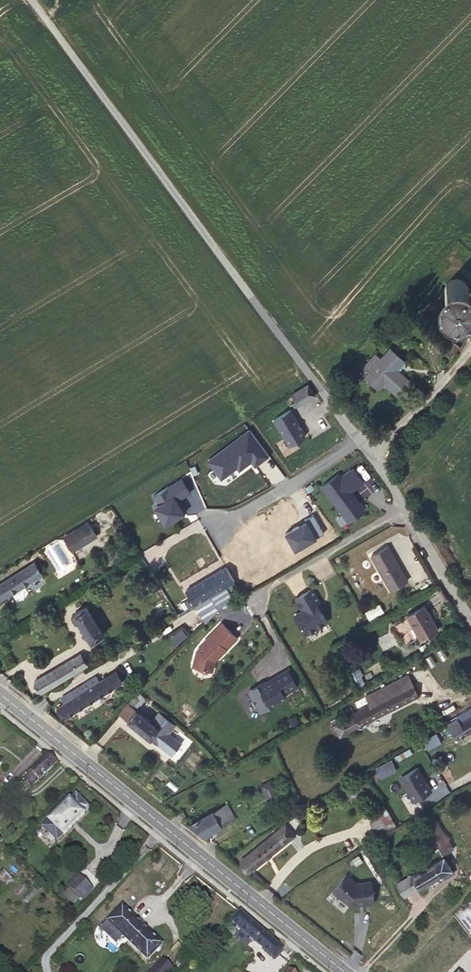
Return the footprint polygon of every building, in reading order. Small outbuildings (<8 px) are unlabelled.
[(457,279),(456,279),(453,280),(451,280),(450,281),(449,282),(448,283),(447,284),(446,285),(445,288),(445,289),(445,292),(445,294),(446,297),(448,299),(449,300),(451,302),(453,302),(456,303),(457,303),(459,303),(463,301),(465,299),(466,298),(467,297),(468,294),(468,291),(468,290),(468,287),(466,284),(464,282),(463,281),(460,280),(457,279)] [(452,323),(446,318),(442,322),(448,328),(452,323)] [(448,332),(441,326),(435,333),(442,339),(448,332)] [(462,332),(456,327),(452,332),(458,337),(462,332)] [(450,357),(461,343),(448,332),(442,339),(448,345),(443,351),(450,357)] [(363,366),(369,372),(381,383),(382,383),(383,382),(395,393),(408,380),(398,371),(394,367),(401,359),(390,348),(380,358),(375,354),(363,366)] [(406,363),(401,359),(394,367),(398,371),(406,363)] [(381,383),(369,372),(365,376),(377,387),(381,383)] [(315,395),(308,384),(292,395),(299,406),(315,395)] [(274,420),(289,446),(304,437),(305,433),(301,428),(300,428),(298,424),(299,423),(294,416),(293,417),(289,410),(274,420)] [(373,470),(358,451),(346,460),(352,468),(365,485),(375,498),(387,490),(387,489),(373,470)] [(365,485),(352,468),(326,487),(338,504),(365,485)] [(314,514),(306,503),(289,516),(297,527),(314,514)] [(211,531),(206,523),(193,531),(198,539),(211,531)] [(89,524),(82,528),(89,539),(96,535),(89,524)] [(89,539),(82,528),(65,539),(72,550),(89,539)] [(407,580),(388,546),(371,556),(390,590),(407,580)] [(35,563),(0,585),(0,601),(42,574),(35,563)] [(233,581),(234,581),(226,568),(207,579),(215,592),(225,586),(233,581)] [(186,592),(193,604),(194,604),(215,592),(207,579),(186,592)] [(231,596),(225,586),(215,592),(194,604),(205,622),(206,621),(231,596)] [(319,602),(311,590),(297,597),(305,609),(297,614),(308,633),(326,622),(319,611),(317,612),(313,606),(319,602)] [(322,609),(319,602),(313,606),(317,612),(319,611),(322,609)] [(366,612),(370,621),(386,614),(382,605),(366,612)] [(439,630),(424,605),(407,615),(421,640),(439,630)] [(104,634),(86,606),(74,613),(91,642),(104,634)] [(237,637),(222,623),(211,634),(211,635),(197,650),(192,666),(211,671),(215,661),(237,637)] [(81,653),(72,658),(79,670),(88,665),(81,653)] [(79,670),(72,658),(36,680),(43,692),(79,670)] [(299,687),(289,670),(275,678),(275,679),(272,682),(273,684),(268,687),(266,683),(253,690),(252,695),(260,710),(265,711),(275,705),(274,703),(286,696),(286,695),(299,687)] [(115,672),(106,677),(112,688),(121,683),(115,672)] [(112,688),(106,677),(99,682),(96,676),(61,698),(64,703),(58,706),(66,718),(112,688)] [(374,703),(380,716),(419,696),(412,684),(374,703)] [(138,691),(119,713),(159,745),(175,725),(159,713),(152,722),(136,710),(145,698),(138,691)] [(340,736),(380,716),(374,703),(353,714),(344,719),(334,725),(340,736)] [(470,731),(470,710),(465,713),(468,717),(464,720),(461,715),(448,724),(457,739),(470,731)] [(332,720),(334,725),(344,719),(342,715),(332,720)] [(430,736),(423,741),(426,745),(433,741),(430,736)] [(423,741),(414,745),(417,750),(426,745),(423,741)] [(417,750),(414,745),(396,755),(399,760),(417,750)] [(48,753),(47,754),(30,770),(22,778),(30,787),(56,762),(48,753)] [(397,770),(392,760),(376,768),(381,778),(397,770)] [(417,768),(398,779),(413,802),(431,791),(417,768)] [(277,793),(271,780),(260,785),(267,798),(277,793)] [(70,799),(84,813),(89,807),(75,794),(70,799)] [(48,821),(62,835),(63,836),(84,814),(84,813),(70,799),(69,799),(47,821),(48,821)] [(227,803),(189,825),(203,836),(235,818),(227,803)] [(372,812),(374,821),(388,812),(383,805),(372,812)] [(426,830),(438,823),(429,810),(417,816),(426,830)] [(379,837),(396,827),(388,812),(374,821),(369,823),(378,838),(379,837)] [(56,841),(62,835),(48,821),(42,827),(56,841)] [(441,830),(438,823),(426,830),(430,837),(441,830)] [(244,865),(253,868),(293,835),(285,825),(242,862),(244,865)] [(453,849),(441,830),(430,837),(434,844),(435,843),(443,855),(453,849)] [(358,855),(352,859),(356,866),(362,862),(358,855)] [(433,863),(423,869),(397,884),(404,896),(441,874),(444,878),(454,873),(444,857),(433,863)] [(421,865),(423,869),(433,863),(431,860),(421,865)] [(92,887),(71,868),(61,879),(82,898),(92,887)] [(356,884),(345,875),(332,891),(350,907),(374,903),(371,882),(356,884)] [(107,921),(122,936),(147,960),(162,945),(122,906),(107,921)] [(466,908),(460,913),(463,917),(469,912),(466,908)] [(274,959),(282,950),(239,912),(230,921),(274,959)] [(116,943),(122,936),(107,921),(100,928),(116,943)]
